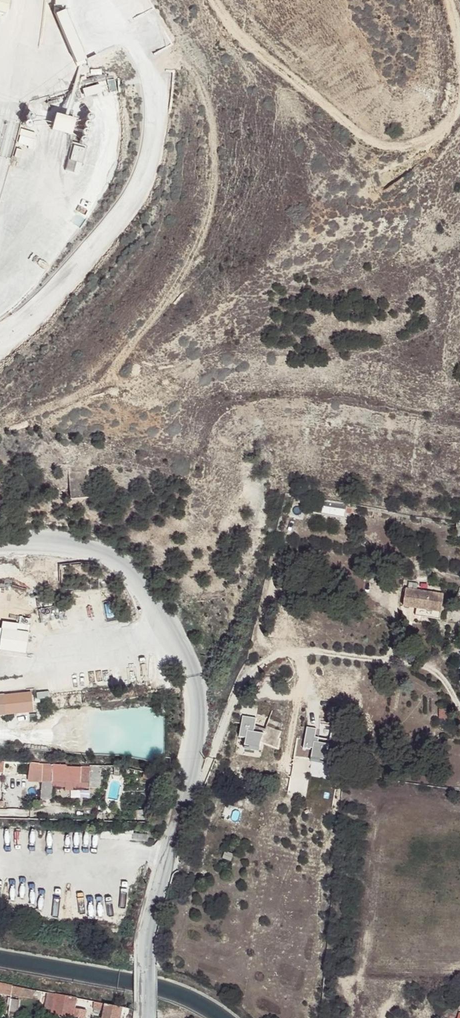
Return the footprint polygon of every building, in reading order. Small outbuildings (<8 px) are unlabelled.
[(97,73),(85,85),(94,94),(106,82),(97,73)] [(177,416),(183,413),(180,406),(177,405),(173,410),(177,416)] [(315,510),(335,514),(337,505),(316,501),(315,510)] [(445,595),(406,590),(404,608),(443,612),(445,595)] [(2,634),(0,633),(0,649),(28,650),(28,628),(2,628),(2,634)] [(35,712),(35,707),(34,692),(0,695),(0,716),(35,712)] [(72,768),(72,764),(32,763),(29,782),(44,782),(100,784),(100,766),(89,765),(89,768),(72,768)] [(100,789),(100,784),(44,782),(44,800),(55,799),(55,788),(70,788),(69,791),(78,791),(78,788),(100,789)] [(11,995),(12,985),(0,983),(0,994),(5,995),(11,995)] [(36,1001),(38,991),(12,985),(11,995),(36,1001)] [(78,999),(56,994),(51,1016),(61,1017),(73,1017),(78,999)] [(10,1001),(11,995),(5,995),(2,1015),(8,1016),(8,1014),(10,1001)] [(20,1002),(10,1001),(8,1014),(18,1016),(20,1002)] [(108,1005),(96,1002),(93,1011),(86,1009),(84,1017),(104,1017),(108,1005)] [(109,1008),(106,1017),(123,1017),(124,1014),(109,1008)]
